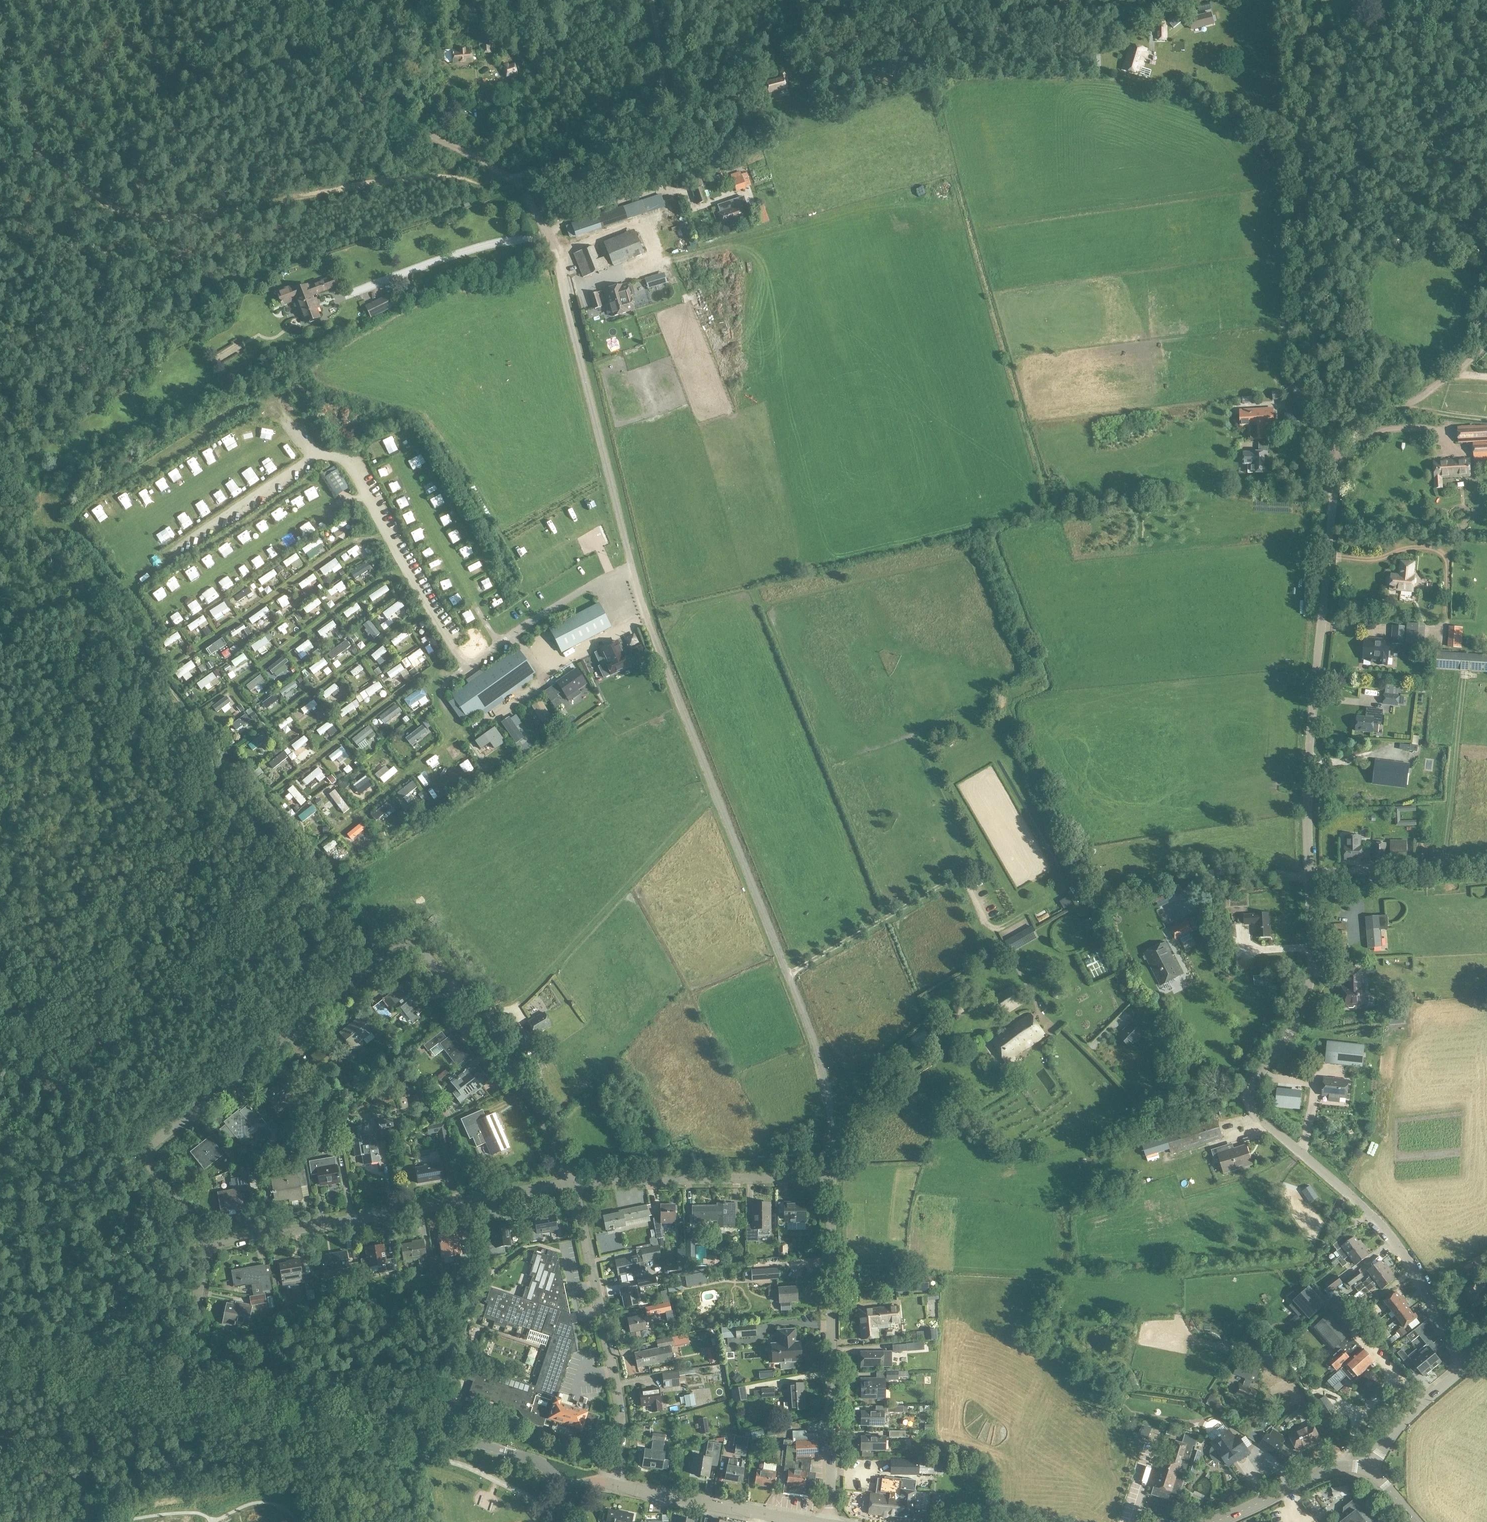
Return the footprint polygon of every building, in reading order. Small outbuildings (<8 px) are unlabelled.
[(1192,29),(1214,24),(1211,13),(1190,19),(1192,29)] [(1166,41),(1167,20),(1158,21),(1158,41),(1166,41)] [(482,45),(483,54),(491,53),(490,44),(482,45)] [(1141,74),(1147,51),(1131,46),(1124,70),(1141,74)] [(453,63),(472,61),(471,50),(452,51),(453,63)] [(508,67),(507,65),(504,66),(504,68),(503,69),(506,78),(524,72),(521,63),(508,67)] [(778,72),(780,78),(765,82),(769,93),(787,88),(785,82),(788,82),(784,71),(778,72)] [(708,201),(703,188),(693,191),(697,205),(708,201)] [(569,241),(646,214),(646,211),(649,210),(648,206),(656,203),(653,194),(640,198),(641,200),(622,207),(564,227),(569,241)] [(722,224),(724,223),(725,229),(732,227),(731,225),(739,222),(740,224),(748,221),(746,217),(750,215),(747,204),(741,206),(740,200),(732,203),(733,204),(729,205),(729,206),(719,209),(720,214),(719,214),(722,224)] [(634,230),(603,243),(613,267),(644,255),(634,230)] [(594,246),(573,254),(583,278),(608,267),(605,260),(600,262),(594,246)] [(650,288),(665,286),(664,277),(649,278),(650,288)] [(313,300),(311,296),(335,287),(333,280),(309,289),(308,287),(295,291),(296,292),(280,298),(282,305),(297,299),(306,323),(319,318),(316,309),(319,308),(316,299),(313,300)] [(604,290),(608,304),(606,305),(608,313),(611,313),(612,317),(629,312),(625,300),(626,300),(626,299),(631,298),(630,296),(634,295),(635,293),(633,287),(630,285),(627,286),(627,285),(622,286),(622,285),(604,290)] [(600,301),(598,293),(590,295),(592,304),(600,301)] [(366,311),(371,319),(394,307),(389,299),(366,311)] [(1249,441),(1271,439),(1270,427),(1275,426),(1274,409),(1240,411),(1240,428),(1248,428),(1249,441)] [(244,442),(252,438),(245,426),(237,430),(244,442)] [(1458,428),(1459,442),(1486,441),(1486,427),(1458,428)] [(221,437),(227,449),(236,444),(231,433),(221,437)] [(390,439),(383,442),(386,451),(394,448),(390,439)] [(1474,459),(1486,458),(1486,442),(1473,443),(1474,459)] [(212,444),(204,447),(208,458),(217,455),(212,444)] [(1252,473),(1268,473),(1268,464),(1270,464),(1271,456),(1268,455),(1268,453),(1252,453),(1244,453),(1244,465),(1252,465),(1252,473)] [(1434,461),(1435,478),(1436,488),(1442,488),(1442,478),(1470,476),(1469,459),(1434,461)] [(267,476),(273,474),(269,462),(263,465),(267,476)] [(170,468),(175,478),(183,474),(177,464),(170,468)] [(250,485),(261,481),(256,469),(245,473),(250,485)] [(337,471),(326,478),(334,493),(346,485),(337,471)] [(158,488),(167,485),(163,475),(154,478),(158,488)] [(236,494),(244,490),(240,481),(232,484),(236,494)] [(302,487),(308,497),(317,492),(312,482),(302,487)] [(134,494),(141,504),(154,495),(148,485),(134,494)] [(117,498),(123,509),(133,504),(127,493),(117,498)] [(291,507),(299,501),(295,495),(286,502),(291,507)] [(434,509),(443,504),(438,495),(429,500),(434,509)] [(216,502),(220,507),(229,501),(226,496),(216,502)] [(397,508),(406,506),(404,497),(395,498),(397,508)] [(154,501),(149,504),(152,510),(157,508),(154,501)] [(198,513),(203,520),(213,513),(209,506),(198,513)] [(278,519),(285,514),(280,506),(273,511),(278,519)] [(404,518),(413,516),(411,510),(402,512),(404,518)] [(448,526),(453,523),(447,512),(442,515),(448,526)] [(264,515),(254,523),(260,530),(269,522),(264,515)] [(140,522),(135,525),(141,536),(146,534),(140,522)] [(331,537),(332,539),(344,531),(341,526),(333,531),(335,535),(331,537)] [(245,530),(236,536),(241,545),(251,540),(245,530)] [(400,532),(394,538),(403,550),(410,545),(400,532)] [(319,535),(301,545),(304,550),(321,540),(319,535)] [(216,545),(218,552),(227,548),(225,542),(216,545)] [(271,543),(266,547),(270,553),(275,550),(271,543)] [(202,556),(206,562),(214,557),(210,551),(202,556)] [(294,562),(298,568),(304,564),(296,551),(281,560),(286,567),(294,562)] [(433,561),(435,569),(444,566),(442,559),(433,561)] [(1390,589),(1414,592),(1415,577),(1414,577),(1415,563),(1402,562),(1401,575),(1392,574),(1390,589)] [(163,563),(157,566),(160,571),(166,568),(163,563)] [(242,578),(250,572),(245,563),(236,569),(242,578)] [(183,570),(190,579),(198,574),(191,564),(183,570)] [(365,575),(360,567),(353,571),(357,579),(365,575)] [(262,584),(277,574),(273,568),(257,578),(262,584)] [(476,586),(486,585),(485,577),(475,579),(476,586)] [(225,590),(233,583),(230,579),(221,585),(225,590)] [(341,579),(319,594),(323,601),(345,586),(341,579)] [(267,595),(272,589),(263,582),(258,588),(267,595)] [(366,592),(372,601),(386,590),(380,582),(366,592)] [(308,592),(314,589),(311,584),(305,587),(308,592)] [(161,587),(151,594),(155,600),(165,593),(161,587)] [(239,603),(254,596),(252,591),(237,598),(239,603)] [(274,599),(281,610),(290,604),(283,593),(274,599)] [(317,596),(303,606),(308,613),(322,602),(317,596)] [(193,599),(185,606),(192,614),(200,607),(193,599)] [(354,599),(341,610),(347,618),(360,607),(354,599)] [(208,609),(213,619),(229,611),(224,601),(208,609)] [(381,611),(386,619),(400,609),(395,601),(381,611)] [(563,653),(611,628),(599,604),(550,629),(563,653)] [(170,616),(174,627),(180,625),(176,613),(170,616)] [(270,624),(277,621),(274,614),(267,618),(270,624)] [(333,637),(328,632),(337,625),(331,618),(317,630),(327,642),(333,637)] [(363,637),(376,627),(370,619),(357,630),(363,637)] [(277,624),(282,637),(291,634),(286,621),(277,624)] [(297,623),(292,626),(296,632),(301,629),(297,623)] [(1407,624),(1406,650),(1424,651),(1426,625),(1407,624)] [(1393,626),(1392,644),(1405,645),(1406,627),(1393,626)] [(408,628),(391,641),(395,646),(412,633),(408,628)] [(166,640),(171,647),(182,639),(177,632),(166,640)] [(247,644),(256,654),(269,642),(260,632),(247,644)] [(299,655),(312,644),(307,638),(294,649),(299,655)] [(335,661),(338,658),(342,664),(348,659),(343,653),(351,646),(345,638),(328,652),(335,661)] [(1365,646),(1364,659),(1379,661),(1379,665),(1388,666),(1390,641),(1366,639),(1366,646),(1365,646)] [(624,655),(618,642),(601,650),(595,653),(601,666),(599,667),(604,678),(611,674),(612,675),(630,666),(625,655),(624,655)] [(377,662),(389,653),(382,644),(370,653),(377,662)] [(404,654),(411,664),(425,654),(417,644),(404,654)] [(259,651),(262,657),(269,653),(266,648),(259,651)] [(469,719),(535,673),(518,650),(453,696),(469,719)] [(1434,670),(1486,673),(1486,655),(1435,651),(1434,670)] [(252,657),(257,663),(263,658),(258,652),(252,657)] [(237,654),(227,667),(233,671),(243,658),(237,654)] [(308,668),(314,676),(329,664),(323,657),(308,668)] [(273,671),(284,669),(282,660),(271,663),(273,671)] [(178,671),(184,679),(197,669),(191,661),(178,671)] [(385,673),(392,681),(405,669),(399,662),(385,673)] [(359,663),(349,671),(355,678),(364,670),(359,663)] [(378,666),(373,669),(376,676),(382,673),(378,666)] [(578,690),(587,684),(577,670),(558,683),(571,701),(581,694),(578,690)] [(197,684),(201,690),(217,680),(212,673),(197,684)] [(250,694),(268,682),(262,674),(244,685),(250,694)] [(369,697),(383,688),(378,680),(364,689),(369,697)] [(282,696),(298,690),(295,682),(279,687),(282,696)] [(346,695),(341,688),(339,689),(335,683),(322,692),(328,701),(335,696),(338,701),(346,695)] [(422,688),(404,696),(411,712),(430,703),(422,688)] [(220,716),(233,705),(224,694),(210,705),(220,716)] [(1399,696),(1385,695),(1384,705),(1398,706),(1399,696)] [(291,697),(285,700),(288,706),(294,703),(291,697)] [(540,699),(531,704),(535,711),(544,706),(540,699)] [(304,715),(319,707),(314,700),(300,708),(304,715)] [(338,712),(343,719),(356,708),(351,701),(338,712)] [(384,723),(402,712),(396,704),(379,715),(384,723)] [(1374,725),(1382,725),(1383,710),(1367,709),(1366,718),(1358,717),(1357,731),(1373,732),(1374,725)] [(320,712),(314,717),(319,723),(325,719),(320,712)] [(233,725),(240,733),(252,722),(245,715),(233,725)] [(279,724),(285,731),(294,722),(288,715),(279,724)] [(316,730),(321,737),(334,727),(329,721),(316,730)] [(308,723),(302,726),(306,732),(311,728),(308,723)] [(412,746),(428,733),(422,724),(405,737),(412,746)] [(352,738),(357,745),(373,733),(368,726),(352,738)] [(508,729),(514,739),(519,737),(513,726),(508,729)] [(474,738),(480,751),(499,742),(493,729),(474,738)] [(317,731),(311,733),(313,741),(319,739),(317,731)] [(301,754),(310,747),(302,737),(292,744),(301,754)] [(254,752),(265,746),(261,738),(249,744),(254,752)] [(1419,756),(1429,758),(1432,744),(1421,742),(1419,756)] [(328,757),(334,764),(347,753),(341,746),(328,757)] [(284,752),(292,761),(297,758),(288,748),(284,752)] [(269,765),(276,772),(290,759),(283,752),(269,765)] [(379,765),(389,760),(385,752),(375,758),(379,765)] [(456,765),(462,760),(457,754),(452,759),(456,765)] [(1391,785),(1401,787),(1406,787),(1408,774),(1409,765),(1376,761),(1373,783),(1383,784),(1391,785)] [(290,762),(284,766),(288,772),(295,768),(290,762)] [(319,768),(299,785),(304,791),(324,775),(319,768)] [(364,775),(353,786),(358,790),(368,780),(364,775)] [(287,791),(302,809),(308,804),(293,786),(287,791)] [(334,803),(336,806),(342,802),(335,791),(321,800),(326,808),(334,803)] [(304,822),(319,813),(315,806),(299,815),(304,822)] [(326,820),(332,817),(327,807),(321,810),(326,820)] [(1345,836),(1345,840),(1345,861),(1362,860),(1362,836),(1345,836)] [(1407,841),(1391,841),(1391,859),(1407,859),(1407,841)] [(1373,844),(1373,859),(1387,859),(1387,843),(1373,844)] [(1176,899),(1172,891),(1154,900),(1158,906),(1165,902),(1166,904),(1176,899)] [(1230,907),(1249,907),(1248,894),(1229,895),(1230,907)] [(1111,915),(1108,907),(1101,910),(1104,918),(1111,915)] [(1252,952),(1252,941),(1251,935),(1251,930),(1257,928),(1244,928),(1243,923),(1243,919),(1241,910),(1235,910),(1235,920),(1239,932),(1239,939),(1243,952),(1252,952)] [(1245,925),(1258,924),(1259,937),(1270,936),(1269,913),(1245,915),(1245,925)] [(1097,926),(1092,916),(1083,921),(1088,931),(1097,926)] [(1199,917),(1189,922),(1188,921),(1171,929),(1176,942),(1194,933),(1204,927),(1199,917)] [(1040,939),(1034,928),(1007,942),(1014,953),(1040,939)] [(1382,947),(1381,929),(1368,930),(1369,948),(1382,947)] [(1347,948),(1345,931),(1335,932),(1336,949),(1347,948)] [(1145,954),(1161,985),(1182,975),(1166,943),(1145,954)] [(1362,969),(1347,970),(1347,983),(1349,983),(1349,987),(1342,987),(1343,998),(1346,997),(1347,1006),(1367,1006),(1366,987),(1362,987),(1362,969)] [(1376,970),(1367,970),(1367,978),(1377,978),(1377,981),(1388,980),(1388,972),(1376,972),(1376,970)] [(1267,975),(1254,976),(1255,985),(1268,983),(1267,975)] [(401,1008),(410,1020),(425,1009),(415,997),(414,998),(410,993),(415,990),(408,981),(383,1000),(390,1010),(401,1001),(404,1005),(401,1008)] [(1025,1002),(1014,986),(992,1000),(1003,1016),(1025,1002)] [(1258,1011),(1245,1017),(1248,1024),(1261,1018),(1258,1011)] [(529,1022),(536,1035),(552,1026),(545,1013),(529,1022)] [(1006,1061),(1046,1035),(1033,1014),(993,1040),(1006,1061)] [(501,1021),(515,1043),(525,1037),(512,1015),(501,1021)] [(352,1047),(363,1039),(367,1045),(376,1038),(376,1039),(383,1033),(373,1020),(367,1025),(361,1018),(341,1034),(352,1047)] [(1118,1037),(1131,1049),(1146,1034),(1132,1022),(1118,1037)] [(452,1036),(447,1040),(442,1032),(424,1046),(428,1052),(440,1043),(441,1044),(440,1044),(457,1066),(464,1061),(466,1063),(474,1057),(464,1043),(460,1046),(452,1036)] [(1365,1047),(1341,1044),(1329,1043),(1327,1063),(1339,1064),(1363,1066),(1365,1047)] [(455,1094),(462,1104),(490,1082),(478,1067),(473,1070),(471,1069),(470,1069),(463,1074),(464,1075),(453,1084),(459,1091),(455,1094)] [(1283,1087),(1288,1079),(1283,1076),(1278,1084),(1283,1087)] [(266,1095),(276,1108),(297,1091),(286,1077),(279,1083),(280,1084),(266,1095)] [(1348,1098),(1349,1081),(1325,1078),(1323,1095),(1348,1098)] [(308,1103),(313,1099),(305,1089),(300,1093),(308,1103)] [(476,1095),(480,1103),(488,1099),(485,1091),(476,1095)] [(1276,1107),(1300,1109),(1301,1094),(1277,1092),(1276,1107)] [(424,1112),(422,1095),(413,1096),(416,1113),(424,1112)] [(310,1120),(322,1110),(315,1102),(303,1111),(310,1120)] [(249,1134),(247,1131),(260,1121),(249,1106),(236,1116),(235,1115),(225,1122),(227,1125),(221,1130),(230,1141),(237,1136),(242,1143),(249,1138),(248,1135),(249,1134)] [(496,1114),(486,1118),(482,1111),(462,1120),(470,1139),(473,1138),(477,1147),(487,1143),(492,1155),(510,1148),(496,1114)] [(1141,1140),(1147,1157),(1170,1150),(1172,1155),(1224,1139),(1217,1117),(1141,1140)] [(374,1119),(377,1139),(386,1137),(384,1129),(395,1127),(394,1118),(383,1120),(383,1118),(374,1119)] [(267,1124),(275,1135),(280,1131),(271,1120),(267,1124)] [(335,1133),(326,1122),(318,1128),(327,1139),(335,1133)] [(441,1144),(449,1142),(445,1123),(428,1126),(429,1134),(439,1132),(441,1144)] [(351,1129),(356,1156),(363,1155),(365,1164),(380,1162),(378,1150),(379,1149),(378,1144),(377,1144),(376,1135),(365,1136),(363,1127),(351,1129)] [(224,1154),(211,1137),(192,1153),(205,1169),(224,1154)] [(1214,1157),(1219,1156),(1225,1174),(1252,1165),(1246,1145),(1234,1149),(1233,1143),(1211,1150),(1214,1157)] [(241,1162),(235,1154),(231,1158),(237,1165),(241,1162)] [(335,1157),(320,1160),(310,1162),(312,1175),(319,1174),(321,1185),(340,1181),(335,1157)] [(298,1174),(290,1175),(273,1179),(277,1201),(291,1199),(291,1201),(303,1199),(301,1187),(308,1186),(304,1165),(300,1159),(291,1165),(294,1169),(294,1172),(297,1172),(298,1174)] [(416,1169),(419,1184),(444,1180),(442,1164),(433,1166),(433,1164),(425,1165),(425,1167),(416,1169)] [(231,1211),(230,1210),(236,1209),(236,1210),(244,1209),(243,1199),(246,1199),(244,1191),(250,1190),(247,1171),(240,1172),(241,1178),(232,1179),(234,1190),(219,1193),(222,1213),(231,1211)] [(1311,1186),(1302,1191),(1311,1203),(1319,1197),(1311,1186)] [(724,1228),(725,1229),(727,1229),(727,1228),(736,1228),(736,1205),(726,1205),(726,1203),(724,1203),(724,1205),(719,1205),(719,1209),(714,1209),(714,1207),(694,1207),(694,1225),(706,1225),(706,1221),(719,1221),(719,1228),(724,1228)] [(759,1242),(759,1229),(770,1229),(770,1204),(754,1204),(754,1225),(747,1225),(747,1242),(759,1242)] [(788,1235),(788,1222),(806,1222),(806,1204),(785,1204),(785,1213),(778,1214),(779,1235),(788,1235)] [(651,1205),(647,1206),(611,1214),(612,1216),(604,1217),(607,1230),(608,1232),(615,1231),(615,1228),(626,1226),(625,1222),(649,1217),(648,1213),(652,1213),(651,1205)] [(654,1219),(658,1239),(664,1238),(664,1230),(662,1230),(662,1224),(676,1224),(676,1205),(661,1205),(661,1217),(654,1219)] [(538,1234),(559,1231),(558,1226),(559,1226),(558,1218),(556,1218),(556,1216),(543,1218),(542,1217),(535,1218),(536,1226),(529,1227),(532,1242),(539,1241),(538,1234)] [(499,1225),(493,1226),(496,1243),(489,1244),(491,1258),(506,1255),(505,1247),(511,1246),(511,1245),(512,1245),(511,1236),(509,1236),(507,1224),(505,1224),(505,1223),(499,1224),(499,1225)] [(459,1233),(440,1236),(444,1257),(455,1256),(456,1259),(469,1261),(471,1249),(461,1247),(459,1233)] [(1345,1260),(1350,1256),(1364,1245),(1362,1241),(1359,1243),(1355,1237),(1349,1242),(1345,1236),(1334,1245),(1342,1256),(1345,1260)] [(402,1245),(405,1261),(420,1259),(420,1262),(427,1260),(424,1240),(418,1241),(418,1242),(402,1245)] [(696,1243),(695,1255),(708,1255),(708,1244),(696,1243)] [(779,1244),(779,1256),(787,1256),(787,1244),(779,1244)] [(1367,1249),(1364,1245),(1350,1256),(1357,1265),(1369,1256),(1365,1250),(1367,1249)] [(396,1259),(386,1260),(384,1246),(367,1249),(369,1258),(361,1259),(363,1269),(370,1268),(371,1273),(379,1272),(379,1274),(398,1271),(396,1259)] [(686,1256),(694,1256),(694,1246),(686,1246),(686,1256)] [(642,1250),(643,1257),(639,1258),(639,1256),(615,1261),(618,1277),(642,1272),(642,1271),(646,1270),(644,1262),(657,1259),(655,1247),(642,1250)] [(571,1430),(572,1427),(582,1430),(583,1429),(589,1431),(589,1429),(595,1430),(600,1417),(584,1412),(586,1405),(578,1403),(577,1406),(568,1404),(570,1398),(564,1396),(563,1401),(557,1399),(572,1353),(577,1352),(575,1341),(576,1341),(558,1253),(549,1250),(547,1256),(535,1252),(531,1264),(534,1264),(530,1276),(533,1277),(529,1288),(527,1287),(523,1298),(491,1288),(486,1303),(488,1304),(484,1318),(495,1322),(494,1325),(507,1329),(507,1326),(519,1330),(520,1327),(531,1331),(533,1325),(555,1332),(536,1392),(532,1391),(484,1376),(486,1372),(473,1367),(469,1378),(476,1380),(471,1395),(526,1412),(524,1418),(544,1427),(547,1419),(560,1423),(558,1426),(571,1430)] [(324,1271),(349,1267),(347,1251),(321,1256),(324,1271)] [(312,1273),(303,1275),(300,1260),(292,1262),(293,1262),(280,1265),(284,1285),(304,1282),(306,1282),(309,1300),(315,1299),(314,1291),(315,1290),(312,1273)] [(436,1275),(434,1262),(427,1263),(429,1276),(436,1275)] [(1368,1280),(1371,1284),(1390,1269),(1387,1265),(1385,1267),(1381,1262),(1369,1271),(1373,1276),(1368,1280)] [(1417,1266),(1424,1276),(1428,1274),(1421,1263),(1417,1266)] [(250,1297),(265,1295),(265,1294),(272,1293),(269,1276),(266,1276),(265,1266),(255,1268),(255,1269),(251,1270),(251,1268),(233,1271),(236,1287),(261,1283),(263,1294),(250,1297)] [(753,1280),(781,1279),(781,1268),(752,1270),(753,1280)] [(1374,1288),(1379,1285),(1383,1290),(1395,1280),(1391,1275),(1393,1273),(1390,1269),(1371,1284),(1374,1288)] [(687,1287),(702,1284),(700,1272),(685,1275),(687,1287)] [(1348,1281),(1352,1286),(1363,1278),(1359,1272),(1358,1273),(1348,1281)] [(639,1286),(637,1287),(621,1290),(623,1297),(626,1308),(639,1305),(638,1300),(640,1299),(638,1294),(641,1293),(640,1288),(660,1284),(658,1276),(638,1281),(639,1286)] [(1343,1284),(1342,1282),(1337,1276),(1325,1285),(1331,1293),(1343,1284)] [(667,1292),(683,1289),(680,1277),(665,1279),(667,1292)] [(1374,1288),(1371,1284),(1366,1288),(1362,1291),(1365,1295),(1369,1292),(1374,1288)] [(770,1291),(769,1292),(769,1297),(780,1296),(780,1303),(798,1302),(797,1288),(780,1289),(780,1287),(770,1288),(770,1291)] [(1304,1294),(1299,1289),(1289,1297),(1296,1305),(1297,1304),(1310,1318),(1324,1305),(1310,1289),(1304,1294)] [(1392,1311),(1405,1300),(1403,1297),(1401,1298),(1397,1293),(1385,1302),(1392,1311)] [(265,1295),(250,1297),(251,1306),(267,1303),(265,1295)] [(1361,1298),(1349,1308),(1356,1317),(1368,1308),(1361,1298)] [(1392,1311),(1398,1319),(1410,1310),(1407,1305),(1408,1304),(1405,1300),(1392,1311)] [(647,1317),(660,1313),(658,1304),(645,1307),(647,1317)] [(252,1310),(227,1305),(224,1323),(236,1325),(236,1323),(249,1326),(252,1310)] [(861,1326),(876,1325),(899,1323),(897,1307),(860,1311),(861,1326)] [(1410,1310),(1398,1319),(1405,1328),(1419,1318),(1416,1314),(1414,1315),(1410,1310)] [(1334,1348),(1349,1335),(1350,1335),(1332,1315),(1316,1328),(1334,1348)] [(1383,1323),(1377,1316),(1368,1324),(1373,1330),(1383,1323)] [(642,1338),(640,1331),(647,1329),(644,1317),(629,1320),(631,1333),(632,1332),(633,1340),(642,1338)] [(924,1319),(926,1341),(938,1340),(938,1332),(940,1331),(938,1318),(924,1319)] [(756,1324),(736,1326),(736,1328),(722,1329),(723,1339),(737,1338),(737,1339),(757,1337),(756,1324)] [(876,1325),(861,1326),(862,1339),(878,1337),(876,1325)] [(1247,1345),(1250,1327),(1241,1325),(1238,1344),(1247,1345)] [(1397,1334),(1400,1337),(1401,1338),(1407,1333),(1402,1327),(1396,1332),(1397,1334)] [(1429,1347),(1432,1351),(1437,1347),(1419,1327),(1414,1331),(1426,1345),(1429,1348),(1429,1347)] [(796,1339),(795,1329),(778,1331),(779,1344),(772,1345),(773,1362),(781,1362),(782,1369),(796,1368),(795,1361),(802,1360),(801,1342),(795,1343),(795,1339),(796,1339)] [(676,1347),(689,1344),(687,1334),(674,1337),(676,1347)] [(1363,1351),(1349,1335),(1334,1348),(1339,1353),(1342,1350),(1350,1359),(1352,1361),(1363,1351)] [(639,1368),(659,1363),(674,1360),(671,1347),(674,1347),(672,1338),(657,1341),(658,1349),(636,1354),(639,1368)] [(1437,1347),(1447,1345),(1445,1338),(1436,1340),(1437,1347)] [(1269,1340),(1258,1348),(1273,1370),(1284,1363),(1269,1340)] [(894,1353),(910,1352),(910,1344),(893,1346),(894,1353)] [(1418,1352),(1421,1355),(1433,1370),(1442,1362),(1432,1351),(1429,1347),(1429,1348),(1426,1345),(1418,1352)] [(715,1347),(707,1349),(710,1361),(718,1359),(715,1347)] [(533,1368),(538,1352),(530,1350),(525,1365),(533,1368)] [(1329,1362),(1337,1370),(1350,1359),(1342,1350),(1339,1353),(1329,1362)] [(1348,1364),(1342,1370),(1353,1382),(1359,1377),(1375,1363),(1363,1350),(1363,1351),(1352,1361),(1348,1364)] [(1425,1377),(1433,1370),(1421,1355),(1412,1362),(1403,1350),(1398,1354),(1413,1372),(1418,1368),(1425,1377)] [(891,1353),(861,1353),(861,1367),(891,1366),(891,1353)] [(1250,1388),(1253,1381),(1255,1382),(1260,1370),(1240,1362),(1235,1374),(1246,1379),(1244,1385),(1240,1384),(1236,1394),(1255,1401),(1259,1392),(1250,1388)] [(679,1372),(663,1374),(665,1389),(681,1387),(681,1384),(687,1384),(686,1376),(696,1374),(695,1370),(679,1372)] [(899,1371),(887,1371),(887,1381),(899,1380),(899,1378),(906,1378),(906,1372),(899,1372),(899,1371)] [(1366,1373),(1359,1379),(1363,1384),(1370,1379),(1366,1373)] [(1342,1380),(1346,1386),(1351,1383),(1347,1377),(1342,1380)] [(885,1400),(885,1379),(862,1380),(862,1398),(878,1398),(878,1400),(885,1400)] [(789,1385),(791,1411),(805,1410),(804,1384),(789,1385)] [(748,1401),(745,1387),(731,1390),(734,1403),(748,1401)] [(663,1411),(660,1389),(641,1392),(643,1407),(653,1405),(654,1412),(663,1411)] [(775,1389),(762,1389),(763,1399),(775,1398),(775,1389)] [(695,1405),(694,1395),(685,1396),(687,1406),(695,1405)] [(1317,1404),(1330,1424),(1339,1418),(1326,1398),(1317,1404)] [(444,1408),(434,1403),(427,1417),(436,1422),(444,1408)] [(884,1425),(884,1413),(861,1412),(862,1425),(884,1425)] [(679,1417),(682,1427),(689,1425),(687,1415),(679,1417)] [(1204,1420),(1207,1430),(1216,1426),(1212,1417),(1204,1420)] [(709,1433),(707,1419),(699,1420),(702,1435),(709,1433)] [(1148,1441),(1154,1428),(1144,1426),(1139,1435),(1148,1441)] [(1298,1451),(1320,1440),(1313,1427),(1291,1438),(1298,1451)] [(763,1430),(751,1432),(752,1440),(765,1438),(763,1430)] [(1223,1462),(1225,1461),(1229,1466),(1238,1459),(1239,1461),(1250,1453),(1238,1436),(1234,1439),(1228,1431),(1221,1436),(1219,1437),(1220,1437),(1213,1442),(1215,1446),(1213,1448),(1212,1449),(1211,1451),(1211,1453),(1211,1455),(1211,1457),(1212,1459),(1214,1460),(1215,1461),(1217,1462),(1219,1463),(1221,1462),(1223,1462)] [(794,1432),(795,1443),(796,1459),(812,1458),(819,1458),(818,1434),(807,1435),(807,1432),(794,1432)] [(665,1453),(663,1453),(666,1435),(654,1433),(652,1441),(653,1441),(652,1451),(646,1451),(644,1466),(668,1470),(669,1461),(664,1460),(665,1453)] [(1198,1438),(1186,1434),(1184,1440),(1197,1443),(1198,1438)] [(737,1453),(747,1455),(750,1437),(736,1435),(733,1451),(737,1451),(737,1453)] [(773,1444),(780,1442),(777,1435),(771,1437),(773,1444)] [(1267,1435),(1260,1446),(1275,1456),(1283,1446),(1267,1435)] [(861,1450),(885,1451),(886,1437),(861,1437),(861,1450)] [(1155,1487),(1173,1492),(1179,1472),(1185,1473),(1187,1468),(1181,1466),(1185,1455),(1190,1457),(1193,1447),(1177,1441),(1173,1453),(1173,1452),(1170,1462),(1163,1460),(1155,1487)] [(810,1473),(812,1458),(796,1459),(795,1443),(786,1442),(783,1466),(786,1466),(785,1471),(787,1471),(784,1491),(813,1494),(816,1474),(810,1473)] [(707,1451),(706,1458),(695,1456),(693,1475),(709,1477),(711,1466),(718,1467),(722,1444),(714,1443),(713,1452),(707,1451)] [(1194,1450),(1187,1471),(1196,1474),(1203,1453),(1194,1450)] [(919,1459),(919,1474),(943,1476),(949,1469),(950,1459),(918,1457),(918,1459),(919,1459)] [(730,1459),(729,1467),(726,1480),(742,1483),(744,1469),(745,1462),(740,1461),(739,1469),(737,1468),(739,1461),(730,1459)] [(890,1475),(919,1476),(919,1474),(919,1459),(918,1459),(890,1459),(890,1475)] [(756,1484),(767,1486),(767,1487),(774,1488),(776,1473),(764,1471),(763,1472),(758,1471),(756,1484)] [(915,1492),(889,1489),(889,1496),(871,1494),(869,1514),(912,1518),(915,1492)] [(1374,1517),(1375,1515),(1363,1499),(1354,1498),(1342,1507),(1341,1516),(1345,1520),(1342,1521),(1378,1521),(1374,1517)] [(858,1506),(857,1514),(866,1515),(867,1506),(858,1506)] [(609,1514),(606,1514),(604,1521),(606,1521),(632,1521),(634,1515),(621,1512),(620,1513),(610,1511),(609,1514)]
